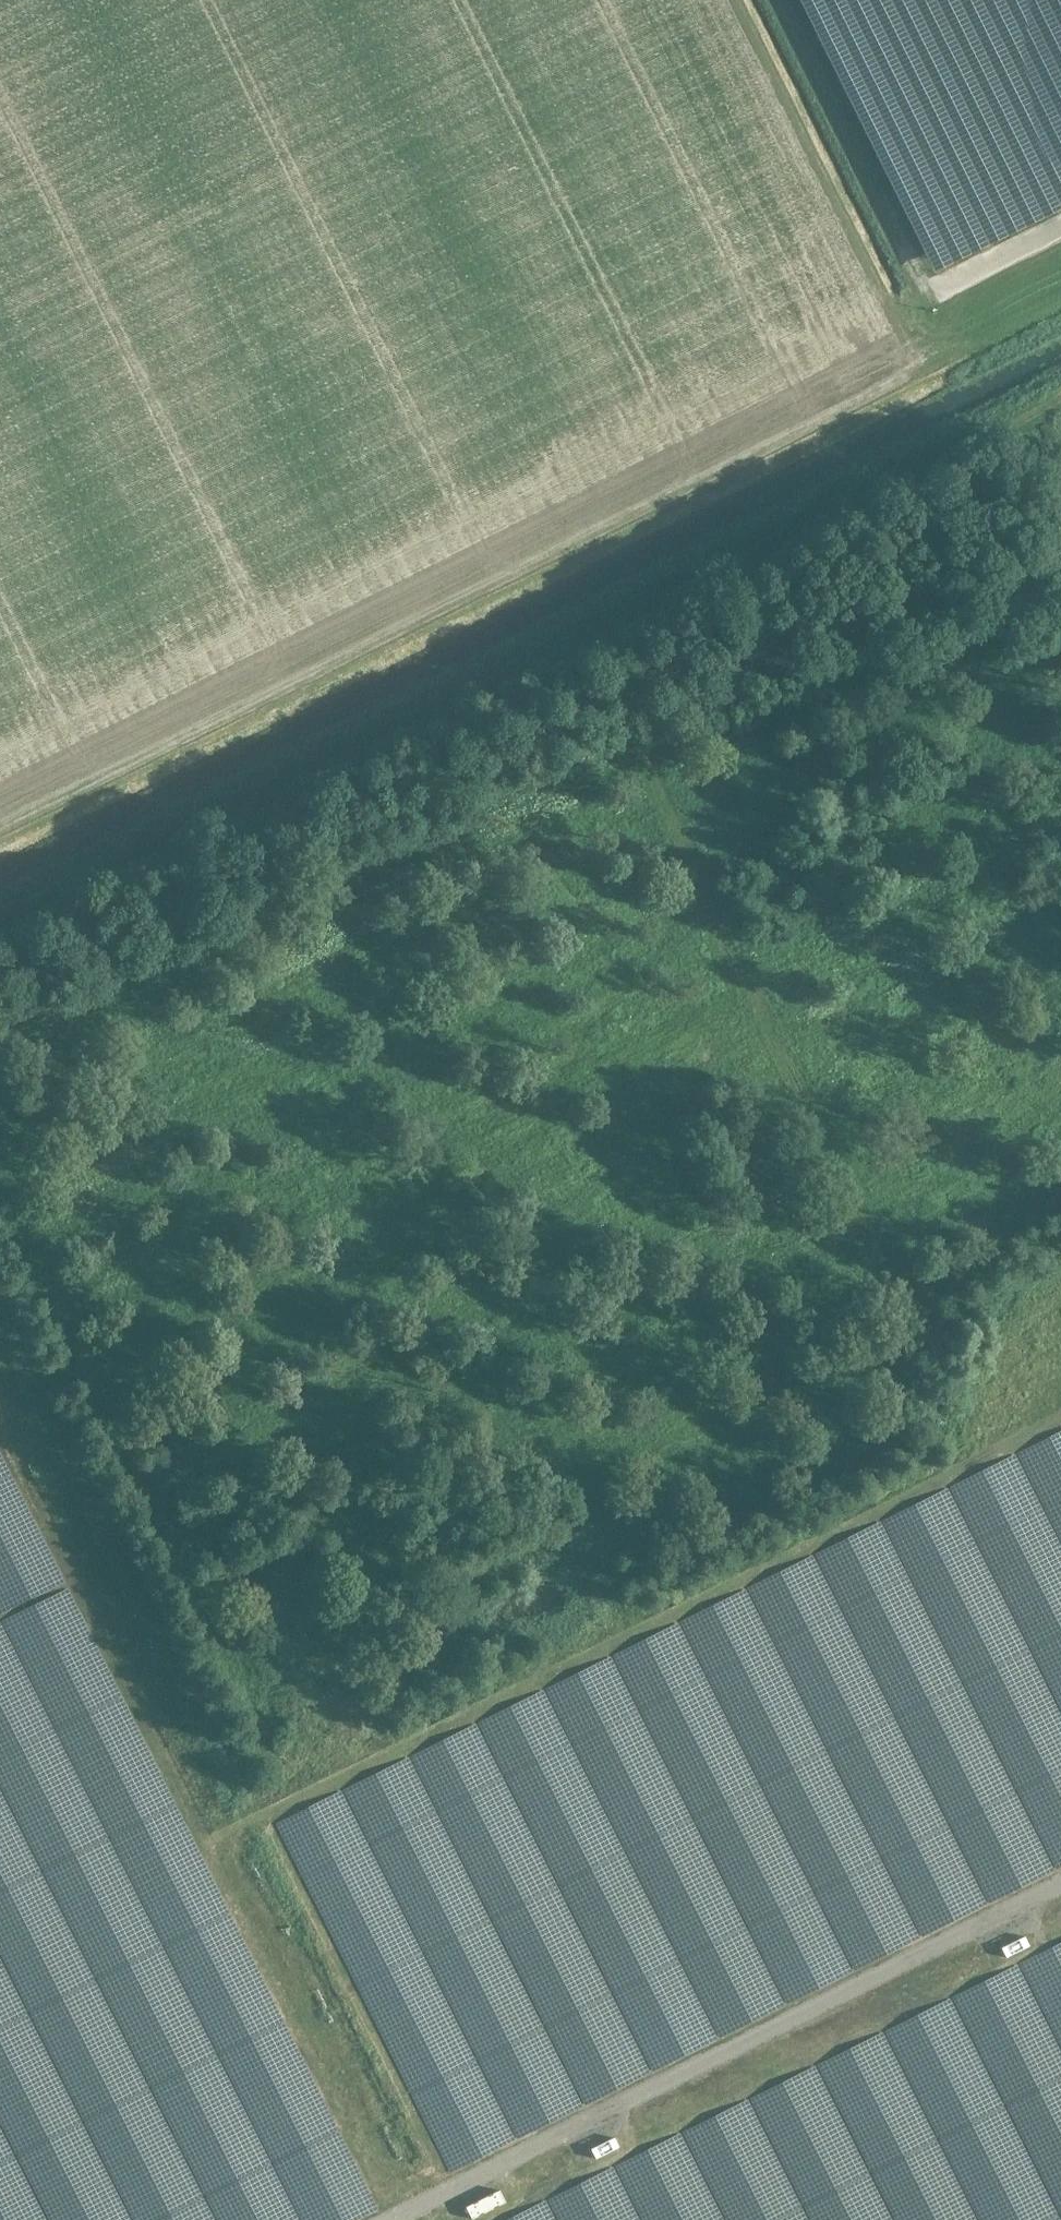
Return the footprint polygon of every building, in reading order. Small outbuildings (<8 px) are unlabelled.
[(933,274),(1060,210),(1060,0),(798,0),(933,274)] [(128,1461),(138,1481),(147,1477),(137,1457),(128,1461)] [(471,2219),(505,2202),(499,2190),(465,2207),(471,2219)]
